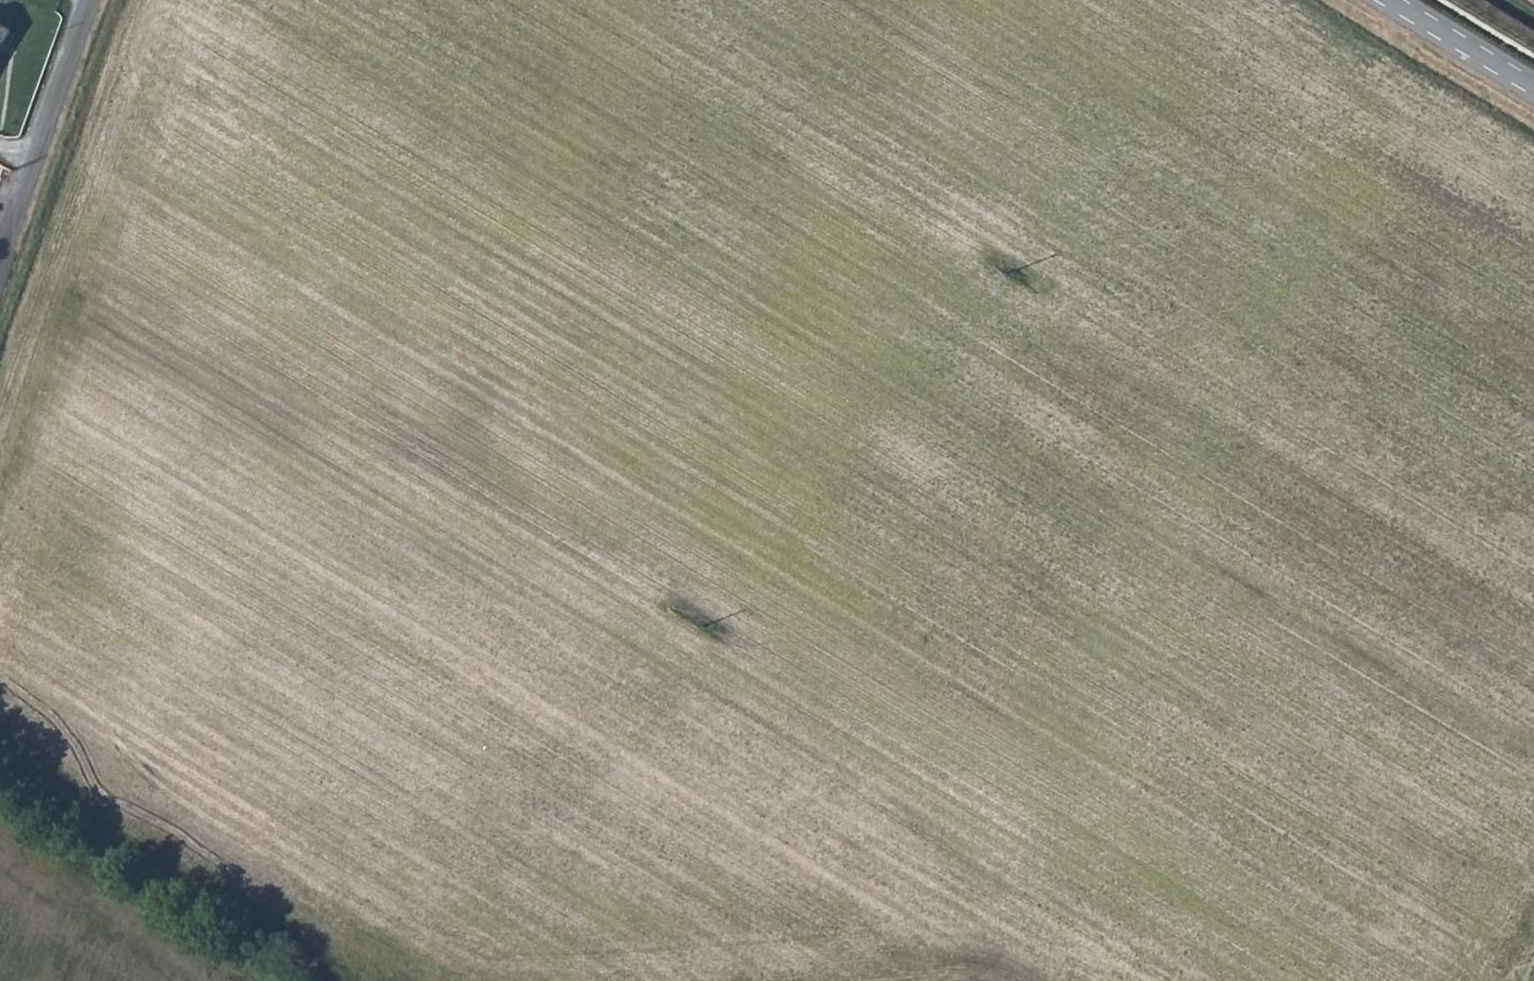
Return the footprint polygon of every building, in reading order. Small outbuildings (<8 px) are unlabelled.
[(11,30),(0,23),(0,50),(11,30)]
